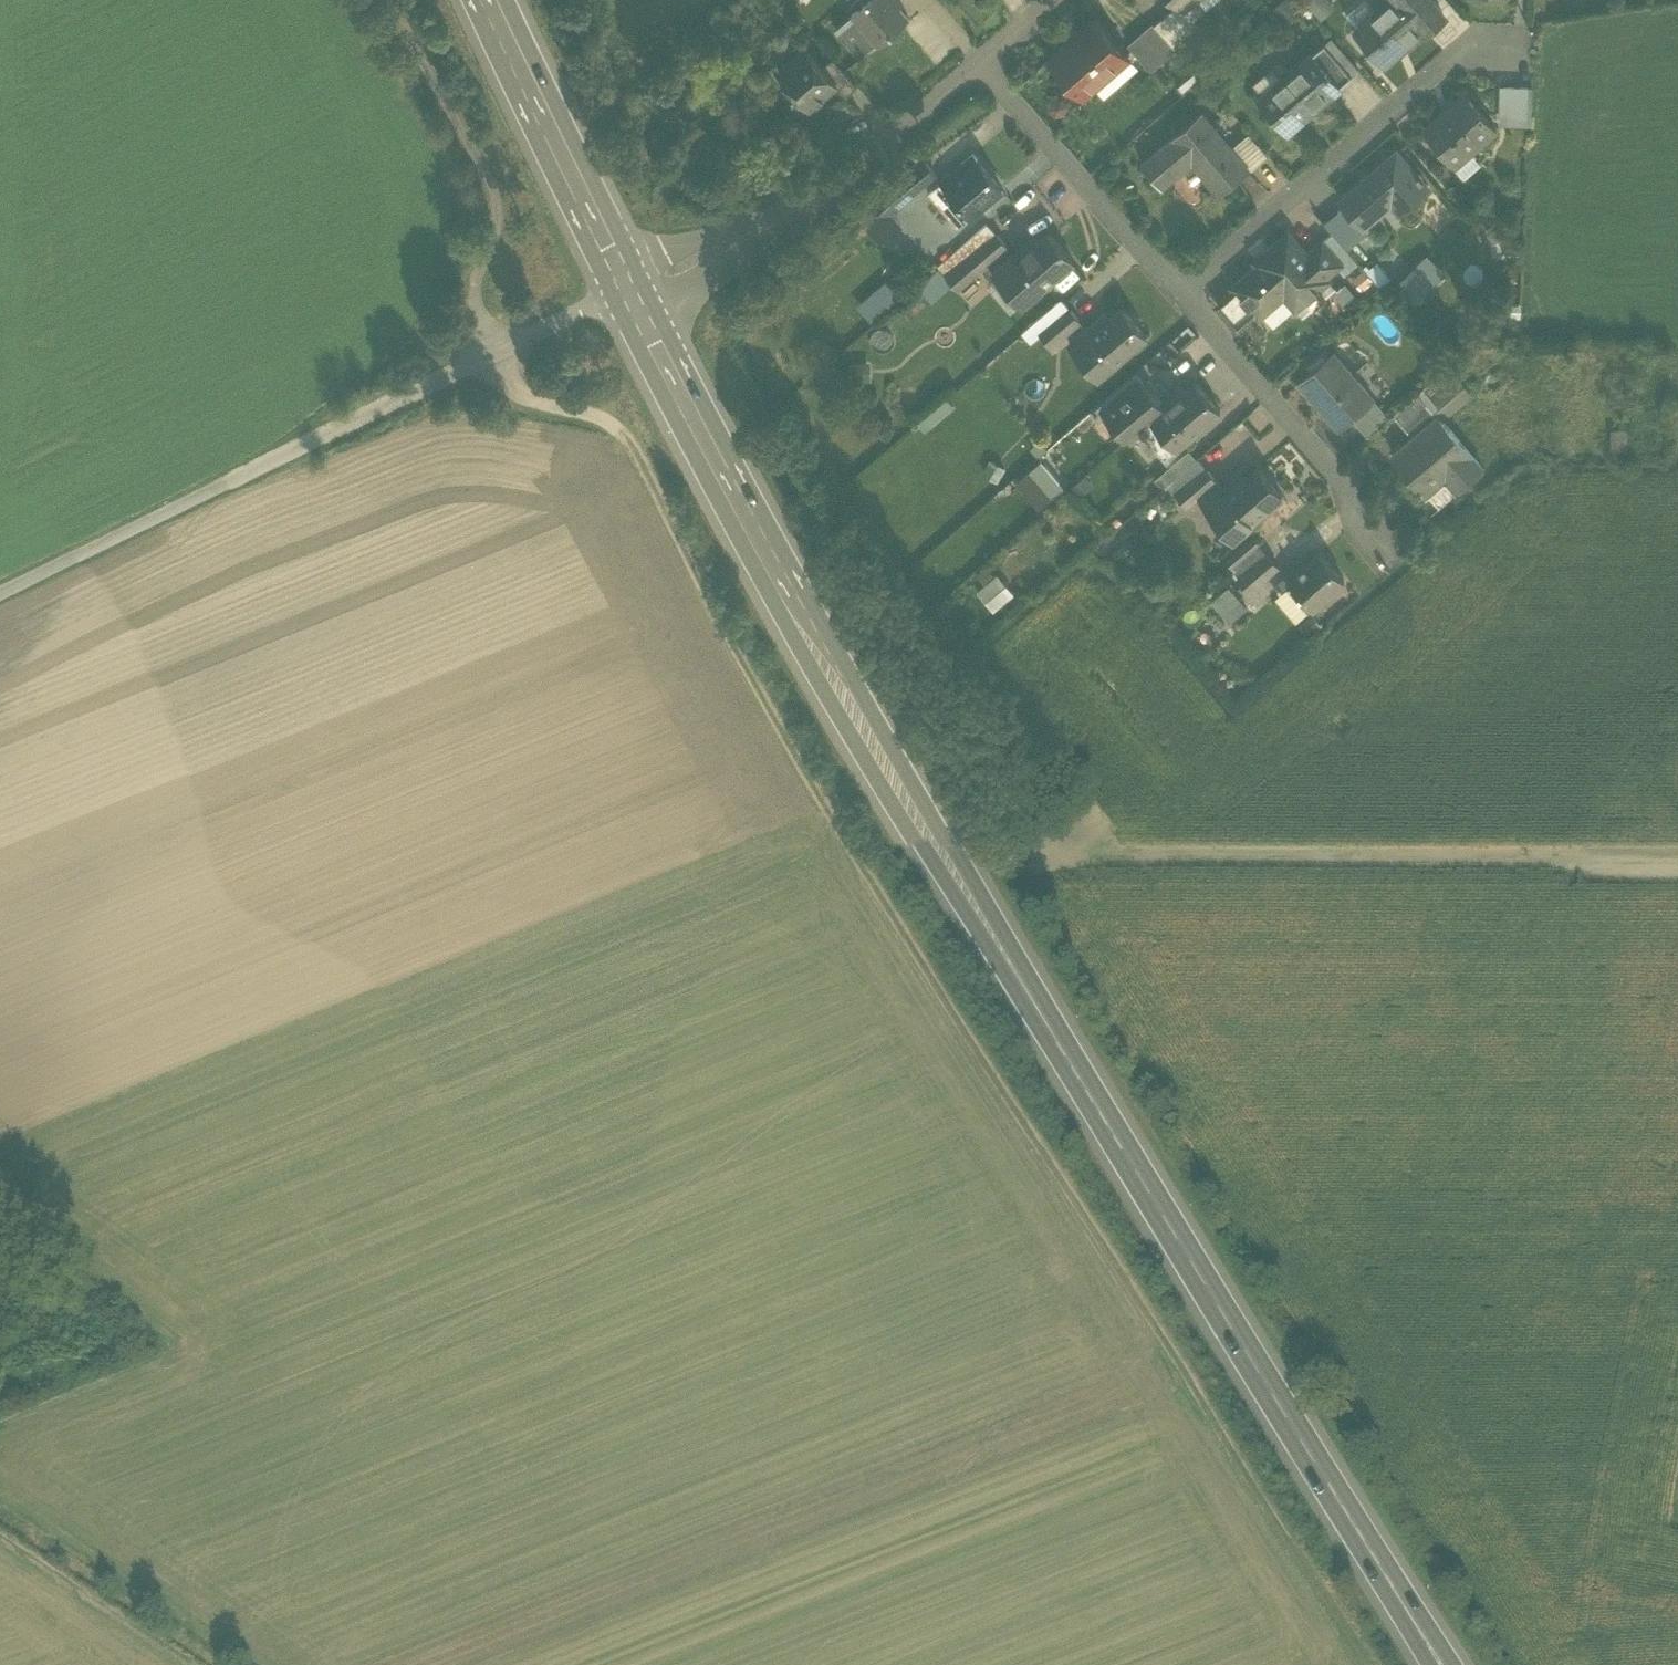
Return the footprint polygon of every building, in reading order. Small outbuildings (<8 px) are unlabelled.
[(852,10),(880,41),(908,17),(894,0),(864,0),(852,10)] [(1279,16),(1294,6),(1290,0),(1278,0),(1271,5),(1279,16)] [(1354,29),(1383,62),(1424,26),(1423,25),(1402,0),(1387,0),(1354,29)] [(1423,25),(1442,9),(1435,0),(1402,0),(1423,25)] [(1179,2),(1155,23),(1175,46),(1200,24),(1184,6),(1179,2)] [(1129,54),(1097,17),(1050,58),(1082,95),(1129,54)] [(1175,46),(1155,23),(1129,45),(1150,68),(1175,46)] [(1325,41),(1302,60),(1330,93),(1353,74),(1325,41)] [(822,66),(806,47),(779,70),(811,107),(837,84),(822,66)] [(858,85),(833,57),(822,66),(837,84),(847,95),(858,85)] [(1302,61),(1259,98),(1259,97),(1258,98),(1287,131),(1287,130),(1329,94),(1330,94),(1331,93),(1330,93),(1302,60),(1301,61),(1302,61)] [(1533,85),(1501,83),(1500,114),(1531,115),(1533,85)] [(1465,91),(1449,105),(1450,106),(1425,128),(1455,163),(1457,161),(1455,159),(1478,139),(1480,141),(1496,127),(1465,91)] [(1249,166),(1202,111),(1143,162),(1163,185),(1192,160),(1219,192),(1249,166)] [(1397,150),(1341,199),(1345,204),(1363,225),(1397,194),(1406,204),(1428,185),(1421,178),(1423,176),(1420,171),(1417,173),(1397,150)] [(978,158),(959,175),(955,170),(942,181),(971,214),(1002,187),(978,158)] [(925,159),(908,174),(919,187),(936,172),(925,159)] [(908,174),(895,185),(906,197),(919,187),(908,174)] [(1363,225),(1345,204),(1325,222),(1333,231),(1347,247),(1367,229),(1363,225)] [(987,223),(938,266),(946,275),(979,247),(996,233),(987,223)] [(1049,231),(1030,247),(1026,243),(1010,258),(1038,290),(1042,287),(1073,259),(1049,231)] [(1289,231),(1270,247),(1272,251),(1233,285),(1236,288),(1255,311),(1259,315),(1263,312),(1274,324),(1295,306),(1296,306),(1329,278),(1326,274),(1308,252),(1289,231)] [(1347,247),(1333,231),(1323,240),(1341,261),(1338,264),(1345,273),(1359,261),(1347,247)] [(996,233),(979,247),(990,260),(1007,245),(996,232),(996,233)] [(1323,240),(1308,252),(1326,274),(1338,264),(1341,261),(1323,240)] [(979,247),(946,275),(957,288),(990,260),(979,247)] [(1399,275),(1414,300),(1435,288),(1421,263),(1399,275)] [(887,278),(858,300),(871,318),(901,296),(887,278)] [(1255,311),(1236,288),(1217,304),(1237,327),(1255,311)] [(1061,298),(1036,319),(1044,329),(1052,322),(1069,308),(1061,298)] [(1122,306),(1103,322),(1100,318),(1087,329),(1115,362),(1147,335),(1122,306)] [(1069,308),(1052,322),(1063,335),(1080,320),(1070,307),(1069,308)] [(1044,329),(1036,319),(1023,331),(1030,341),(1040,333),(1044,329)] [(1044,329),(1040,333),(1051,345),(1063,335),(1052,322),(1044,329)] [(1187,327),(1146,356),(1158,372),(1198,344),(1187,327)] [(1374,397),(1333,350),(1298,380),(1339,427),(1352,416),(1374,397)] [(1448,366),(1423,387),(1432,397),(1456,376),(1448,366)] [(1135,372),(1105,398),(1109,402),(1121,391),(1126,397),(1144,382),(1135,372)] [(1456,376),(1432,397),(1440,405),(1434,410),(1438,415),(1439,414),(1442,418),(1468,395),(1465,385),(1456,376)] [(1196,381),(1177,397),(1173,393),(1161,403),(1161,404),(1163,406),(1150,418),(1176,447),(1220,410),(1196,381)] [(1144,382),(1126,397),(1121,391),(1109,402),(1105,398),(1092,410),(1100,419),(1106,414),(1126,438),(1150,418),(1163,406),(1161,404),(1161,403),(1144,382)] [(1423,387),(1393,413),(1413,436),(1438,415),(1434,410),(1440,405),(1432,397),(1423,387)] [(1374,397),(1352,416),(1368,435),(1390,415),(1374,397)] [(1442,418),(1439,414),(1438,415),(1413,436),(1417,441),(1409,448),(1408,447),(1395,458),(1421,487),(1419,488),(1421,490),(1422,489),(1425,492),(1427,490),(1439,504),(1484,466),(1442,418)] [(1246,419),(1223,432),(1239,462),(1262,450),(1246,419)] [(1611,427),(1611,448),(1626,448),(1626,427),(1611,427)] [(1016,478),(1039,506),(1066,485),(1043,456),(1016,478)] [(1197,458),(1172,479),(1180,489),(1189,482),(1205,467),(1197,458)] [(1258,466),(1239,482),(1236,478),(1224,488),(1217,479),(1199,494),(1199,495),(1234,536),(1283,494),(1258,466)] [(1205,467),(1189,482),(1199,494),(1217,479),(1206,467),(1205,467)] [(1180,489),(1172,479),(1162,488),(1171,497),(1176,493),(1180,489)] [(1199,494),(1189,482),(1180,489),(1176,493),(1187,505),(1199,495),(1199,494)] [(1344,579),(1320,551),(1301,567),(1297,563),(1285,574),(1313,607),(1344,579)] [(1268,552),(1251,567),(1261,580),(1278,565),(1268,552)] [(1251,567),(1238,578),(1249,590),(1261,580),(1251,567)] [(1016,585),(1003,570),(985,586),(997,601),(1016,585)] [(1229,586),(1211,600),(1222,613),(1240,598),(1229,586)] [(1240,598),(1222,613),(1230,622),(1247,607),(1240,598)] [(1299,616),(1306,628),(1320,621),(1313,609),(1299,616)]
